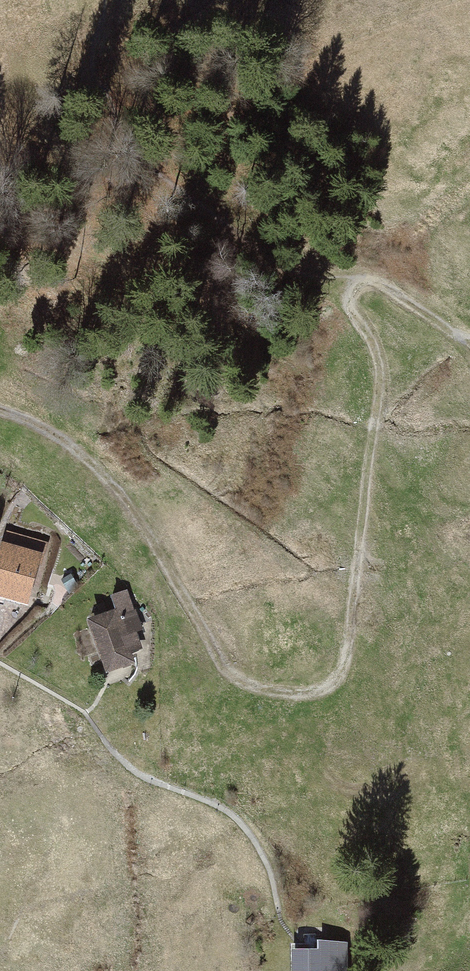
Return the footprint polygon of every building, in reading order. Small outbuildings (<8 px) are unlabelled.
[(2,533),(0,543),(0,597),(43,606),(56,544),(2,533)] [(150,661),(129,594),(83,607),(104,675),(150,661)] [(294,970),(350,970),(349,935),(292,937),(294,970)]
